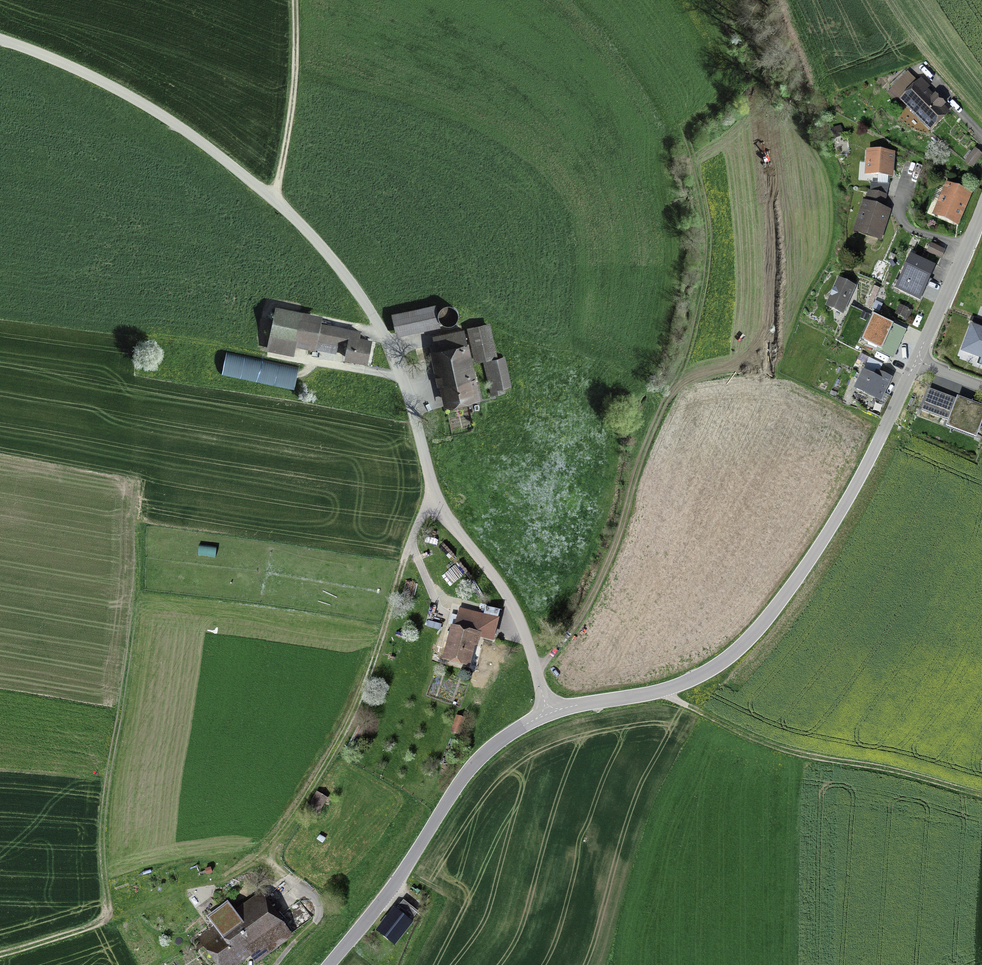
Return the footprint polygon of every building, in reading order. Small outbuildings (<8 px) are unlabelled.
[(945,112),(940,107),(942,104),(935,97),(933,100),(908,74),(893,89),(930,127),(945,112)] [(975,150),(966,162),(972,167),(981,155),(975,150)] [(867,173),(891,175),(892,154),(869,153),(867,173)] [(948,187),(937,213),(956,221),(967,195),(948,187)] [(868,205),(866,204),(857,230),(879,237),(887,211),(881,209),(885,195),(871,193),(868,205)] [(928,252),(941,258),(944,251),(931,245),(928,252)] [(896,289),(920,299),(934,267),(911,256),(896,289)] [(835,290),(833,289),(829,296),(832,298),(828,306),(842,312),(853,287),(839,281),(835,290)] [(393,315),(397,333),(438,324),(434,306),(393,315)] [(358,339),(359,331),(300,320),(301,313),(277,308),(269,349),(293,354),(296,339),(315,343),(314,345),(327,348),(328,341),(343,344),(344,340),(349,341),(346,358),(367,362),(371,341),(358,339)] [(905,308),(901,316),(907,319),(911,310),(905,308)] [(873,316),(867,330),(869,331),(864,342),(881,350),(893,325),(873,316)] [(476,360),(495,356),(488,325),(470,329),(476,360)] [(905,330),(893,325),(881,350),(894,356),(905,330)] [(980,357),(976,365),(981,367),(981,331),(972,327),(963,350),(980,357)] [(478,394),(464,331),(435,337),(449,401),(478,394)] [(504,392),(503,387),(508,386),(502,358),(484,362),(492,395),(504,392)] [(875,397),(880,400),(890,378),(878,372),(881,364),(870,359),(856,389),(865,393),(866,392),(875,396),(875,397)] [(950,421),(948,424),(976,435),(981,420),(981,408),(930,389),(922,410),(950,421)] [(498,609),(481,605),(477,619),(459,614),(455,629),(452,628),(449,639),(452,640),(447,659),(466,664),(470,645),(476,646),(479,635),(493,639),(500,612),(498,609)] [(452,731),(459,734),(464,719),(457,717),(452,731)] [(319,814),(328,797),(316,791),(307,808),(319,814)] [(262,901),(238,919),(228,905),(209,918),(215,926),(197,939),(203,946),(208,942),(225,964),(227,964),(250,949),(257,958),(287,936),(262,901)] [(388,918),(386,916),(382,921),(384,923),(379,930),(394,942),(410,922),(409,922),(417,912),(403,901),(396,911),(394,910),(388,918)]
